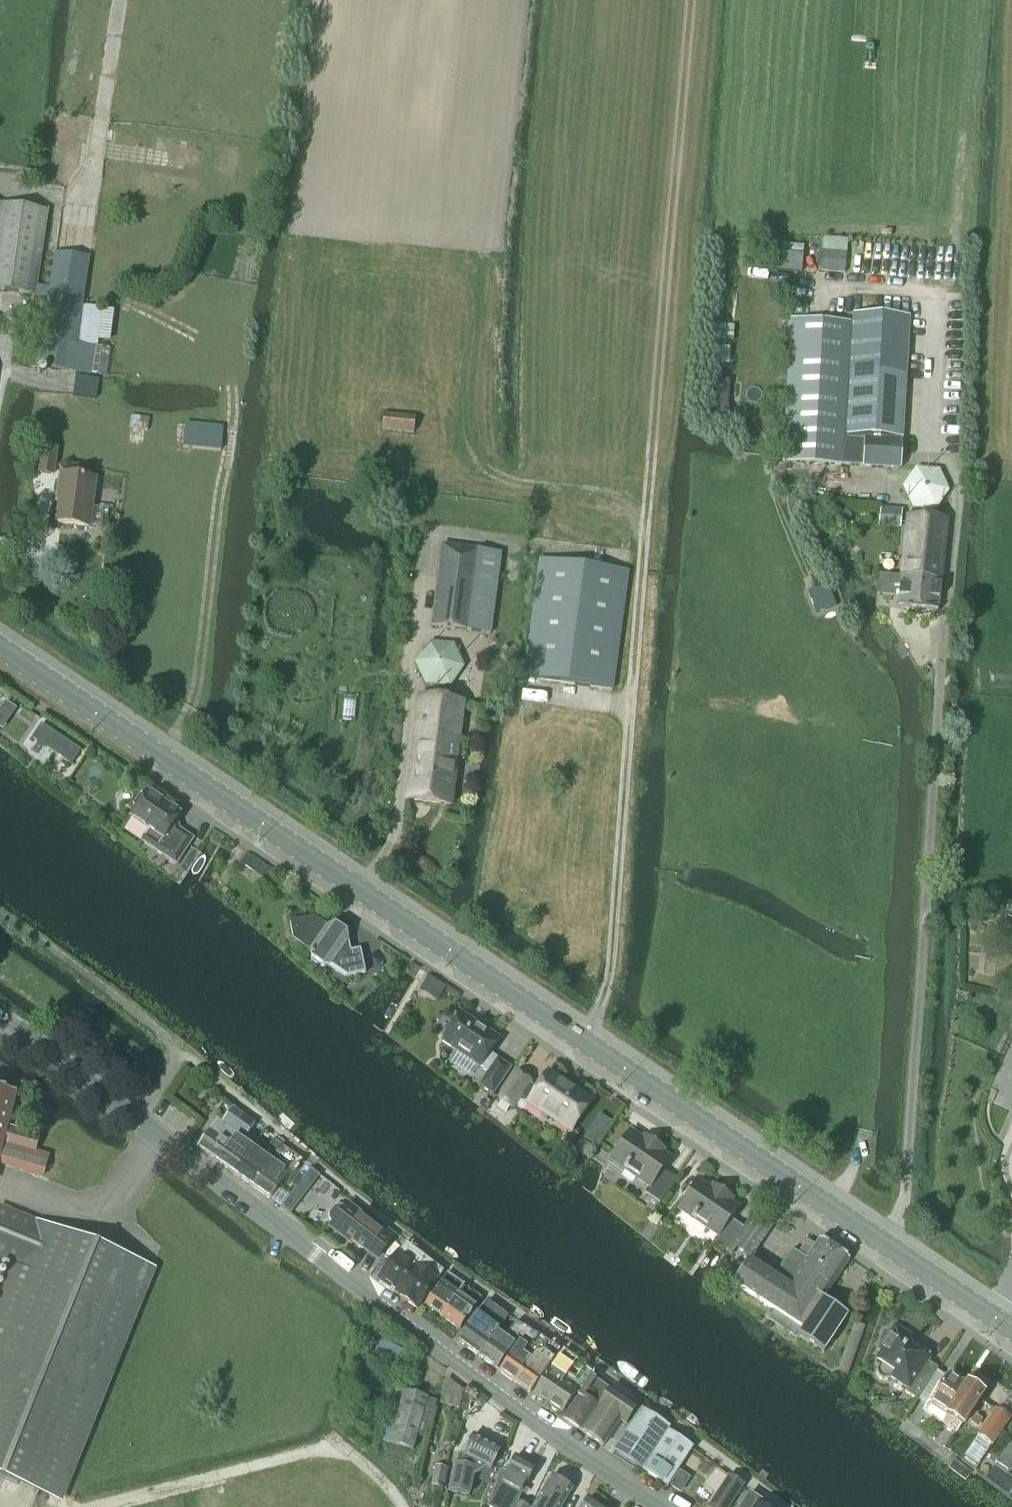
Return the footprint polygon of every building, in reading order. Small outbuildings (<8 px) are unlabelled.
[(36,286),(47,213),(0,206),(0,291),(35,296),(48,298),(38,369),(106,379),(110,350),(96,348),(102,309),(83,306),(90,259),(55,254),(49,288),(36,286)] [(845,274),(848,242),(824,240),(820,272),(845,274)] [(790,321),(782,463),(901,469),(910,318),(852,315),(852,324),(790,321)] [(717,326),(716,342),(733,343),(734,327),(717,326)] [(96,400),(99,381),(76,378),(73,397),(96,400)] [(727,421),(730,383),(715,382),(712,420),(727,421)] [(413,434),(415,418),(383,415),(381,431),(413,434)] [(185,424),(183,448),(221,451),(223,427),(185,424)] [(53,476),(57,450),(43,448),(39,474),(53,476)] [(936,511),(949,492),(939,471),(915,469),(902,488),(912,509),(936,511)] [(89,527),(95,481),(61,476),(58,495),(61,495),(57,523),(89,527)] [(900,529),(902,511),(881,509),(879,527),(900,529)] [(938,612),(947,521),(908,517),(901,578),(878,576),(876,596),(900,598),(899,608),(938,612)] [(490,635),(501,555),(501,554),(472,550),(442,546),(431,627),(490,635)] [(612,691),(628,572),(540,560),(524,679),(612,691)] [(815,591),(808,593),(816,616),(836,608),(828,586),(820,588),(815,591)] [(95,593),(83,600),(91,613),(102,606),(95,593)] [(449,689),(464,668),(453,646),(428,644),(414,664),(424,687),(449,689)] [(451,806),(454,786),(464,703),(420,697),(407,800),(451,806)] [(32,739),(71,765),(80,751),(41,725),(32,739)] [(177,832),(173,830),(173,827),(180,816),(147,794),(130,819),(149,832),(142,842),(176,865),(192,840),(178,830),(177,832)] [(247,855),(239,866),(242,869),(244,866),(255,874),(261,865),(247,855)] [(314,919),(290,923),(293,943),(309,952),(311,960),(323,969),(331,967),(347,978),(366,974),(361,950),(350,953),(347,934),(335,926),(326,928),(314,919)] [(427,976),(422,986),(431,991),(437,981),(427,976)] [(461,1014),(441,1043),(480,1068),(488,1074),(479,1087),(492,1096),(510,1069),(497,1060),(489,1055),(499,1040),(461,1014)] [(591,1103),(548,1073),(536,1090),(528,1085),(530,1083),(516,1074),(498,1100),(512,1109),(520,1097),(528,1103),(571,1133),(591,1103)] [(43,1178),(48,1157),(36,1153),(40,1139),(39,1139),(7,1130),(16,1094),(0,1090),(0,1167),(43,1178)] [(216,1162),(246,1119),(233,1110),(222,1125),(217,1122),(198,1149),(216,1162)] [(599,1115),(592,1126),(604,1134),(612,1124),(599,1115)] [(234,1175),(254,1147),(244,1140),(254,1125),(246,1119),(216,1162),(234,1175)] [(653,1150),(630,1134),(611,1162),(649,1188),(644,1194),(659,1204),(675,1181),(661,1171),(669,1160),(661,1155),(663,1152),(655,1147),(653,1150)] [(251,1187),(280,1148),(281,1146),(274,1141),(264,1154),(254,1147),(234,1175),(251,1187)] [(295,1173),(302,1163),(280,1148),(251,1187),(270,1200),(291,1170),(295,1173)] [(721,1199),(698,1183),(679,1210),(717,1236),(712,1243),(727,1253),(744,1229),(730,1220),(737,1209),(729,1204),(731,1201),(723,1196),(721,1199)] [(281,1209),(290,1215),(300,1203),(290,1195),(280,1208),(281,1209)] [(361,1217),(347,1206),(344,1209),(343,1208),(338,1207),(334,1209),(329,1215),(329,1220),(331,1224),(333,1225),(330,1229),(345,1240),(346,1238),(367,1253),(369,1251),(379,1258),(395,1238),(384,1230),(380,1235),(360,1219),(361,1217)] [(63,1505),(66,1498),(157,1272),(155,1271),(116,1255),(0,1208),(0,1270),(3,1260),(13,1265),(0,1298),(0,1480),(63,1505)] [(776,1280),(748,1261),(732,1283),(802,1331),(798,1338),(822,1354),(848,1317),(823,1300),(850,1261),(819,1241),(811,1253),(804,1248),(798,1255),(793,1251),(777,1273),(777,1278),(776,1280)] [(417,1310),(437,1282),(417,1268),(422,1261),(403,1247),(378,1281),(417,1310)] [(426,1307),(445,1320),(467,1289),(456,1281),(452,1287),(448,1288),(441,1283),(440,1286),(426,1307)] [(472,1292),(467,1289),(445,1320),(460,1330),(476,1308),(466,1300),(472,1292)] [(480,1358),(497,1333),(498,1331),(507,1317),(486,1302),(459,1342),(480,1358)] [(497,1333),(480,1358),(496,1369),(512,1347),(512,1348),(517,1341),(519,1343),(526,1348),(529,1344),(532,1346),(539,1337),(536,1336),(516,1323),(505,1339),(497,1333)] [(917,1402),(937,1371),(938,1370),(927,1363),(930,1357),(909,1343),(911,1340),(894,1328),(878,1353),(881,1355),(873,1367),(878,1370),(877,1372),(876,1372),(876,1374),(876,1375),(876,1376),(876,1377),(877,1379),(878,1380),(881,1382),(883,1382),(884,1382),(885,1382),(887,1382),(889,1381),(890,1380),(891,1379),(907,1390),(904,1394),(917,1402)] [(373,1336),(363,1357),(403,1377),(414,1356),(373,1336)] [(514,1352),(499,1373),(514,1384),(533,1357),(543,1353),(549,1345),(539,1337),(532,1346),(529,1344),(526,1348),(519,1343),(518,1345),(515,1350),(514,1352)] [(533,1357),(514,1384),(529,1394),(549,1367),(559,1352),(549,1345),(543,1353),(533,1357)] [(591,1379),(592,1379),(593,1376),(583,1370),(574,1384),(566,1379),(576,1363),(563,1354),(533,1397),(560,1415),(575,1394),(578,1398),(591,1379)] [(937,1371),(917,1402),(959,1430),(962,1425),(963,1425),(983,1395),(983,1394),(982,1388),(975,1383),(969,1385),(966,1383),(964,1387),(949,1377),(948,1379),(937,1371)] [(608,1391),(591,1379),(578,1398),(564,1420),(582,1433),(603,1448),(620,1423),(626,1427),(637,1410),(635,1409),(609,1390),(608,1391)] [(413,1451),(427,1400),(403,1393),(389,1444),(413,1451)] [(463,1400),(460,1413),(468,1414),(470,1402),(463,1400)] [(905,1404),(903,1408),(904,1412),(908,1415),(914,1406),(910,1403),(905,1404)] [(667,1486),(691,1450),(666,1434),(669,1430),(641,1412),(619,1446),(648,1464),(643,1471),(667,1486)] [(996,1413),(964,1461),(975,1468),(1008,1421),(996,1413)] [(457,1454),(449,1492),(469,1496),(473,1478),(487,1468),(491,1470),(500,1450),(473,1437),(464,1456),(457,1454)] [(516,1503),(519,1498),(535,1468),(516,1458),(507,1474),(502,1471),(497,1480),(497,1481),(496,1484),(491,1498),(488,1506),(526,1506),(516,1503)] [(444,1490),(448,1471),(434,1468),(431,1487),(444,1490)] [(742,1487),(729,1478),(710,1506),(729,1506),(742,1487)] [(572,1491),(551,1479),(537,1503),(538,1503),(536,1506),(562,1506),(572,1491)] [(760,1501),(750,1495),(742,1506),(768,1506),(760,1501)]
